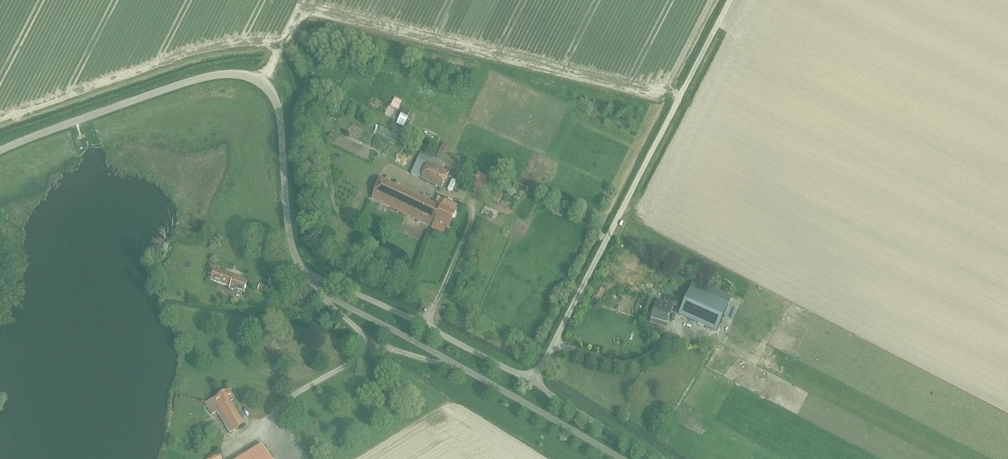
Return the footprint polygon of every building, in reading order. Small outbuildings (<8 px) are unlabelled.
[(394,97),(390,105),(397,108),(401,100),(394,97)] [(403,108),(396,124),(403,127),(410,111),(403,108)] [(411,174),(421,178),(442,188),(449,173),(428,163),(418,158),(411,174)] [(446,235),(459,207),(444,200),(442,205),(440,204),(439,206),(381,179),(372,199),(432,227),(432,229),(446,235)] [(494,194),(493,197),(492,197),(501,201),(502,197),(500,196),(501,194),(498,192),(497,195),(494,194)] [(210,280),(231,287),(230,289),(244,293),(248,280),(215,269),(216,266),(211,265),(208,274),(212,275),(210,280)] [(598,286),(593,296),(601,299),(605,290),(598,286)] [(692,287),(679,314),(716,331),(729,304),(692,287)] [(676,307),(679,299),(666,295),(664,303),(657,301),(651,322),(666,327),(672,306),(676,307)] [(230,433),(244,424),(230,401),(234,399),(228,390),(205,404),(212,415),(217,412),(230,433)] [(262,445),(239,458),(271,458),(262,445)]
